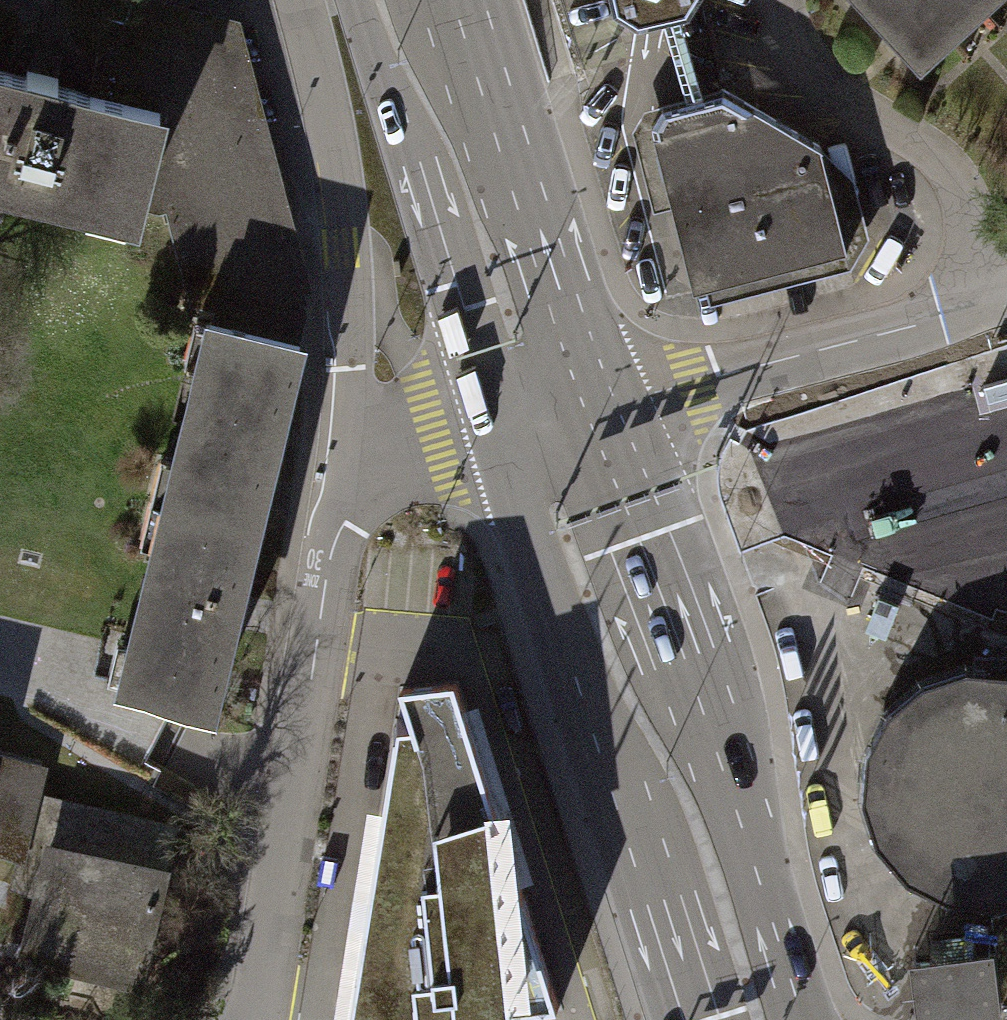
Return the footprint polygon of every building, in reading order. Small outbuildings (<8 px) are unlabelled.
[(90,91),(160,107),(136,203),(169,211),(193,300),(218,306),(215,320),(296,340),(303,309),(297,287),(304,285),(234,24),(140,0),(113,0),(90,91)] [(614,8),(637,22),(664,16),(679,13),(687,11),(695,0),(612,0),(614,8)] [(920,69),(993,0),(857,0),(920,69)] [(679,13),(664,16),(687,100),(702,96),(679,13)] [(136,203),(160,107),(90,91),(0,69),(0,169),(136,203)] [(647,126),(690,287),(850,244),(824,147),(724,90),(702,96),(687,100),(656,108),(647,126)] [(165,500),(256,522),(276,442),(301,341),(296,340),(215,320),(210,319),(165,500)] [(808,513),(814,511),(818,518),(827,520),(837,518),(844,511),(843,503),(918,481),(893,399),(784,432),(797,476),(796,485),(799,493),(804,499),(808,513)] [(256,522),(165,500),(121,681),(212,703),(235,609),(256,522)] [(992,907),(1006,900),(1006,679),(974,671),(924,679),(884,706),(855,752),(849,800),(861,843),(892,882),(934,904),(992,907)] [(353,1019),(425,1019),(563,1006),(457,687),(406,693),(353,1019)] [(21,851),(36,792),(42,763),(0,753),(0,846),(21,851)] [(23,948),(136,976),(173,825),(36,792),(21,851),(14,880),(38,885),(23,948)] [(992,907),(995,954),(1001,998),(1004,1018),(1006,1017),(1006,900),(992,907)] [(931,941),(933,960),(912,963),(917,1006),(936,1004),(938,1019),(962,1019),(984,1017),(981,1000),(1001,998),(995,954),(977,956),(974,935),(931,941)]
